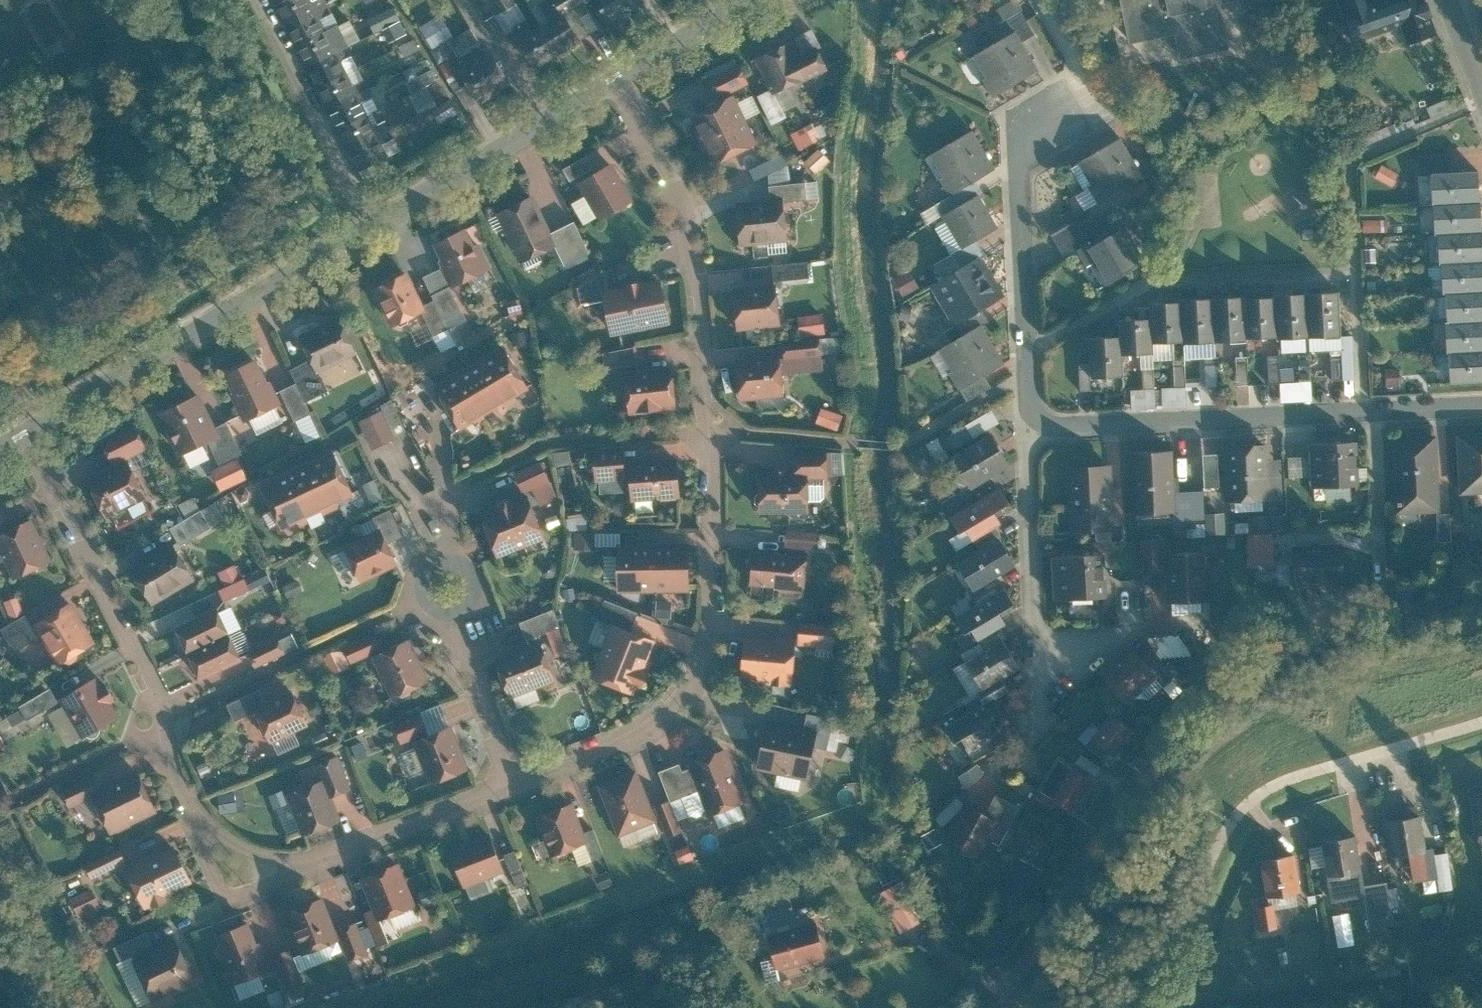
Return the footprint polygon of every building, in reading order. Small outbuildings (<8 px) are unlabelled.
[(284,24),(326,3),(324,0),(310,0),(309,0),(284,0),(274,5),(284,24)] [(498,11),(514,1),(513,0),(491,0),(498,11)] [(562,14),(587,0),(553,0),(560,11),(562,14)] [(609,22),(643,1),(643,0),(595,0),(609,22)] [(1131,42),(1176,33),(1181,57),(1231,47),(1222,2),(1229,0),(1123,0),(1131,42)] [(1350,42),(1383,31),(1382,27),(1397,21),(1405,44),(1436,32),(1424,0),(1335,0),(1350,42)] [(284,24),(294,46),(324,30),(318,18),(331,12),(326,3),(284,24)] [(393,6),(366,18),(372,30),(399,18),(393,6)] [(1008,17),(1016,30),(1022,41),(1035,33),(1021,10),(1008,17)] [(560,11),(537,25),(556,54),(578,40),(562,14),(560,11)] [(434,45),(459,36),(450,12),(425,22),(434,45)] [(493,14),(484,19),(495,38),(504,33),(493,14)] [(399,22),(384,30),(390,41),(405,33),(399,22)] [(294,46),(305,68),(348,46),(337,24),(324,30),(294,46)] [(515,39),(533,68),(556,54),(537,25),(515,39)] [(1016,30),(974,55),(987,76),(983,79),(994,96),(1039,69),(1022,41),(1016,30)] [(791,39),(755,58),(774,94),(828,66),(815,44),(798,53),(791,39)] [(411,40),(399,46),(403,55),(416,49),(411,40)] [(459,71),(476,101),(509,83),(491,52),(488,54),(482,44),(457,59),(462,69),(459,71)] [(305,68),(315,87),(345,72),(339,60),(352,54),(348,46),(305,68)] [(740,65),(710,81),(718,97),(749,81),(740,65)] [(431,69),(406,82),(412,93),(437,80),(431,69)] [(315,87),(326,110),(369,88),(364,77),(351,83),(345,72),(315,87)] [(464,85),(455,91),(465,108),(475,102),(464,85)] [(326,110),(337,131),(367,115),(358,99),(372,92),(369,88),(326,110)] [(691,115),(702,138),(745,117),(733,94),(691,115)] [(448,101),(432,109),(438,122),(454,114),(448,101)] [(337,131),(347,151),(389,129),(384,119),(372,125),(367,115),(337,131)] [(756,140),(745,117),(702,138),(713,160),(756,140)] [(796,132),(803,147),(823,136),(815,122),(796,132)] [(393,136),(389,129),(347,151),(356,169),(386,154),(380,142),(393,136)] [(995,167),(973,129),(930,154),(943,176),(940,178),(950,194),(974,179),(995,167)] [(1144,175),(1121,137),(1079,162),(1092,184),(1090,186),(1100,202),(1144,175)] [(820,170),(835,158),(824,145),(810,157),(820,170)] [(1449,153),(1416,155),(1416,168),(1450,165),(1449,153)] [(588,154),(562,169),(568,181),(594,166),(588,154)] [(611,163),(577,182),(598,219),(632,199),(611,163)] [(1391,183),(1398,172),(1381,163),(1374,174),(1391,183)] [(1428,172),(1429,204),(1478,201),(1478,170),(1428,172)] [(943,215),(979,194),(982,192),(974,179),(950,194),(936,202),(943,215)] [(804,181),(769,184),(771,199),(805,196),(804,181)] [(998,226),(979,194),(943,215),(962,247),(976,238),(998,226)] [(528,196),(494,213),(520,262),(553,245),(528,196)] [(783,199),(736,204),(740,244),(787,239),(783,199)] [(1431,234),(1435,234),(1479,232),(1478,201),(1429,204),(1431,234)] [(590,253),(572,221),(549,235),(567,266),(590,253)] [(1078,250),(1089,243),(1075,221),(1052,234),(1066,257),(1078,250)] [(1149,265),(1123,223),(1089,243),(1078,250),(1088,266),(1091,264),(1108,291),(1149,265)] [(467,226),(431,244),(451,285),(487,268),(467,226)] [(1439,263),(1481,261),(1481,231),(1479,232),(1435,234),(1437,263),(1439,263)] [(962,269),(981,257),(986,254),(976,238),(962,247),(952,253),(962,269)] [(1005,295),(981,257),(962,269),(931,288),(955,325),(958,323),(982,309),(1005,295)] [(807,261),(772,265),(773,280),(808,276),(807,261)] [(1443,293),(1481,291),(1481,261),(1439,263),(1440,293),(1443,293)] [(579,304),(603,300),(601,291),(608,289),(605,271),(575,287),(579,304)] [(909,271),(894,279),(902,294),(917,287),(909,271)] [(422,305),(406,272),(371,289),(390,327),(421,312),(425,310),(422,305)] [(608,289),(601,291),(603,300),(609,335),(669,325),(662,280),(608,289)] [(775,283),(733,288),(737,329),(779,325),(775,283)] [(431,294),(433,300),(448,329),(468,319),(451,285),(431,294)] [(1445,323),(1481,321),(1481,291),(1443,293),(1445,323)] [(1344,336),(1341,292),(1310,294),(1313,338),(1344,336)] [(1313,338),(1310,294),(1279,296),(1280,338),(1280,339),(1313,338)] [(1280,338),(1279,296),(1247,298),(1249,339),(1280,338)] [(1249,339),(1247,298),(1216,299),(1218,343),(1250,342),(1249,339)] [(1218,343),(1216,299),(1183,300),(1183,301),(1186,342),(1186,344),(1218,343)] [(433,300),(422,305),(425,310),(421,312),(432,336),(448,329),(433,300)] [(1186,342),(1183,301),(1152,303),(1153,319),(1154,343),(1186,342)] [(982,309),(958,323),(965,335),(982,325),(989,320),(982,309)] [(822,313),(799,316),(801,335),(824,332),(822,313)] [(336,317),(298,337),(309,359),(316,373),(355,353),(336,317)] [(1154,343),(1153,319),(1122,320),(1123,338),(1124,354),(1155,353),(1154,343)] [(1447,355),(1481,353),(1481,321),(1445,323),(1442,323),(1444,355),(1447,355)] [(1004,362),(982,325),(965,335),(940,350),(953,372),(950,374),(960,388),(984,374),(1004,362)] [(1124,354),(1123,338),(1091,339),(1093,379),(1125,377),(1124,354)] [(818,339),(783,343),(785,357),(820,353),(818,339)] [(501,345),(478,359),(505,403),(528,388),(501,345)] [(602,350),(603,366),(636,363),(634,347),(602,350)] [(1344,379),(1342,352),(1332,353),(1334,380),(1344,379)] [(1448,384),(1481,382),(1481,353),(1447,355),(1448,384)] [(1313,380),(1312,354),(1299,354),(1300,381),(1313,380)] [(779,356),(736,360),(739,399),(782,395),(779,356)] [(1281,383),(1280,356),(1269,356),(1270,384),(1281,383)] [(1250,384),(1248,357),(1237,358),(1239,385),(1250,384)] [(256,358),(221,376),(244,420),(278,402),(256,358)] [(288,370),(295,384),(303,401),(326,391),(316,373),(309,359),(288,370)] [(478,359),(455,374),(482,417),(505,403),(478,359)] [(1187,386),(1186,361),(1175,361),(1176,386),(1187,386)] [(1219,385),(1218,361),(1205,361),(1207,386),(1219,385)] [(669,366),(623,371),(628,414),(674,409),(669,366)] [(1155,388),(1154,368),(1143,368),(1144,388),(1155,388)] [(1092,390),(1090,369),(1080,369),(1081,391),(1092,390)] [(455,374),(432,388),(459,431),(482,417),(455,374)] [(984,374),(960,388),(967,401),(991,386),(984,374)] [(295,384),(279,392),(294,421),(309,413),(303,401),(295,384)] [(413,389),(394,399),(409,429),(428,420),(413,389)] [(199,395),(157,414),(176,455),(207,441),(218,436),(214,427),(199,395)] [(826,406),(823,422),(845,427),(849,411),(826,406)] [(1000,406),(973,420),(980,434),(1008,420),(1000,406)] [(382,410),(359,421),(371,449),(394,438),(382,410)] [(218,436),(207,441),(219,466),(241,455),(225,422),(214,427),(218,436)] [(133,424),(97,440),(108,464),(144,448),(133,424)] [(949,433),(933,440),(939,453),(955,446),(949,433)] [(1455,435),(1458,495),(1481,493),(1481,434),(1455,435)] [(1011,467),(991,435),(953,458),(970,486),(972,490),(993,478),(1011,467)] [(1439,513),(1435,438),(1390,440),(1394,515),(1439,513)] [(1358,442),(1314,444),(1315,488),(1359,486),(1358,442)] [(620,446),(592,449),(595,482),(624,479),(620,446)] [(1266,446),(1224,448),(1227,502),(1267,500),(1267,506),(1284,505),(1282,461),(1267,462),(1266,446)] [(1174,514),(1171,452),(1133,454),(1136,515),(1174,514)] [(333,453),(308,464),(328,509),(353,498),(333,453)] [(825,454),(794,454),(794,471),(825,471),(825,454)] [(1220,486),(1219,456),(1207,456),(1209,487),(1220,486)] [(675,458),(628,462),(632,503),(678,499),(675,458)] [(122,462),(83,484),(103,520),(142,498),(122,462)] [(538,462),(513,473),(521,492),(546,481),(538,462)] [(308,464),(283,475),(303,520),(328,509),(308,464)] [(1112,530),(1109,467),(1068,469),(1071,532),(1112,530)] [(805,472),(759,472),(759,512),(805,512),(805,472)] [(283,475),(257,486),(277,531),(303,520),(283,475)] [(966,489),(975,504),(1000,489),(993,478),(972,490),(970,486),(966,489)] [(996,514),(1010,505),(1000,489),(975,504),(950,519),(960,535),(967,531),(973,541),(996,527),(1002,524),(996,514)] [(1204,519),(1203,492),(1174,493),(1175,520),(1204,519)] [(183,501),(190,513),(204,505),(197,493),(183,501)] [(526,495),(478,515),(496,559),(544,539),(526,495)] [(9,524),(1,507),(0,508),(0,529),(9,524)] [(401,535),(388,510),(372,519),(385,544),(401,535)] [(198,511),(169,528),(178,544),(207,527),(198,511)] [(1254,531),(1289,528),(1288,512),(1253,514),(1254,531)] [(1227,534),(1226,513),(1207,515),(1208,535),(1227,534)] [(1449,515),(1436,516),(1437,542),(1450,542),(1449,515)] [(33,521),(0,538),(0,554),(14,582),(54,562),(33,521)] [(996,527),(973,541),(979,552),(1000,540),(1003,538),(996,527)] [(819,534),(787,530),(786,546),(817,549),(819,534)] [(377,531),(341,547),(357,583),(393,566),(377,531)] [(1275,535),(1250,535),(1251,565),(1275,564),(1275,535)] [(979,552),(957,565),(973,592),(994,579),(1016,567),(1000,540),(979,552)] [(1168,569),(1167,554),(1167,540),(1143,540),(1144,569),(1168,569)] [(652,543),(653,592),(688,592),(687,542),(652,543)] [(653,592),(652,543),(616,544),(617,593),(653,592)] [(170,546),(127,570),(149,608),(192,583),(170,546)] [(1342,546),(1294,548),(1296,587),(1344,584),(1342,546)] [(806,556),(753,551),(749,589),(802,594),(806,556)] [(1210,601),(1208,552),(1167,554),(1168,569),(1169,603),(1210,601)] [(1105,554),(1056,556),(1058,601),(1107,599),(1105,554)] [(978,606),(1002,592),(994,579),(973,592),(970,593),(978,606)] [(242,580),(217,591),(221,600),(246,589),(242,580)] [(978,606),(956,619),(967,636),(972,632),(978,642),(980,641),(1001,628),(1006,625),(999,615),(1016,606),(1006,589),(1002,592),(978,606)] [(21,594),(8,599),(14,615),(27,610),(21,594)] [(637,613),(603,599),(595,618),(629,632),(637,613)] [(97,644),(72,603),(36,626),(61,666),(97,644)] [(552,610),(519,624),(527,641),(559,627),(552,610)] [(172,632),(184,657),(226,637),(214,612),(172,632)] [(28,615),(1,631),(14,653),(41,637),(28,615)] [(834,627),(799,624),(798,645),(816,647),(815,657),(831,658),(834,627)] [(656,644),(611,627),(592,679),(637,696),(656,644)] [(1001,628),(980,641),(987,652),(1002,643),(1008,639),(1001,628)] [(377,634),(320,658),(326,674),(384,649),(377,634)] [(771,640),(745,638),(741,680),(792,684),(796,638),(771,636),(771,640)] [(226,637),(184,657),(195,681),(237,661),(226,637)] [(276,641),(246,655),(251,667),(281,653),(276,641)] [(429,683),(410,641),(371,659),(391,701),(429,683)] [(539,643),(492,662),(508,700),(555,680),(539,643)] [(987,652),(967,664),(984,692),(1002,681),(1019,670),(1002,643),(987,652)] [(1155,649),(1143,660),(1166,685),(1175,677),(1155,649)] [(1131,650),(1101,677),(1127,705),(1157,678),(1131,650)] [(99,677),(59,702),(83,741),(123,716),(99,677)] [(986,706),(995,700),(1009,692),(1002,681),(984,692),(979,695),(986,706)] [(51,689),(20,707),(28,720),(59,702),(51,689)] [(260,689),(224,705),(229,717),(265,702),(260,689)] [(290,691),(250,710),(268,746),(308,726),(290,691)] [(986,706),(946,728),(956,746),(962,742),(967,752),(996,735),(991,726),(1005,717),(995,700),(986,706)] [(806,714),(803,729),(816,732),(813,748),(827,749),(832,719),(806,714)] [(1116,757),(1136,731),(1114,714),(1094,740),(1116,757)] [(420,718),(394,728),(400,744),(426,734),(420,718)] [(803,729),(766,722),(756,770),(806,781),(813,748),(816,732),(803,729)] [(452,728),(412,743),(429,785),(468,769),(452,728)] [(747,803),(726,751),(688,766),(689,769),(680,773),(677,765),(658,773),(670,804),(698,790),(710,818),(747,803)] [(1084,751),(1076,763),(1095,776),(1103,763),(1084,751)] [(349,790),(337,757),(314,765),(325,798),(349,790)] [(976,759),(958,774),(977,797),(987,788),(1003,775),(995,766),(987,772),(976,759)] [(1092,780),(1061,762),(1042,795),(1073,813),(1092,780)] [(635,769),(595,785),(617,839),(656,823),(635,769)] [(95,772),(60,788),(70,809),(105,792),(95,772)] [(93,800),(112,836),(157,813),(139,777),(93,800)] [(318,783),(285,795),(301,839),(335,827),(318,783)] [(227,810),(243,808),(241,790),(225,792),(227,810)] [(1471,797),(1477,835),(1481,835),(1481,795),(1471,797)] [(997,796),(985,816),(1000,824),(1010,829),(1021,809),(997,796)] [(942,828),(966,806),(958,798),(935,820),(942,828)] [(667,803),(654,808),(667,839),(680,834),(667,803)] [(570,805),(534,818),(550,859),(586,845),(570,805)] [(981,859),(1000,824),(985,816),(966,806),(947,840),(981,859)] [(1442,813),(1430,815),(1433,837),(1445,835),(1442,813)] [(1420,817),(1388,822),(1393,858),(1425,854),(1420,817)] [(1042,873),(1061,834),(1038,823),(1019,861),(1042,873)] [(603,856),(593,830),(582,834),(592,860),(603,856)] [(934,830),(921,837),(929,852),(942,845),(934,830)] [(488,836),(448,851),(461,888),(502,873),(488,836)] [(1354,838),(1323,842),(1332,903),(1362,898),(1354,838)] [(697,844),(683,849),(687,860),(701,856),(697,844)] [(173,848),(126,870),(144,907),(191,886),(173,848)] [(120,851),(86,866),(92,878),(125,863),(120,851)] [(527,887),(514,853),(502,858),(516,891),(527,887)] [(1298,892),(1292,856),(1258,861),(1264,897),(1298,892)] [(1042,873),(1019,861),(1008,883),(1031,894),(1042,873)] [(415,910),(398,864),(362,878),(379,923),(415,910)] [(905,883),(880,896),(899,932),(924,919),(905,883)] [(1392,925),(1386,885),(1362,889),(1368,929),(1392,925)] [(92,891),(72,900),(80,916),(100,907),(92,891)] [(321,899),(282,914),(299,959),(338,944),(321,899)] [(374,911),(363,915),(376,949),(386,945),(374,911)] [(815,923),(767,937),(778,973),(826,959),(815,923)] [(247,924),(213,938),(233,986),(266,972),(247,924)] [(367,956),(355,924),(335,931),(347,964),(367,956)] [(147,934),(115,949),(121,964),(154,949),(147,934)] [(175,939),(133,960),(155,1004),(197,983),(175,939)] [(302,987),(288,951),(272,957),(285,993),(302,987)]
